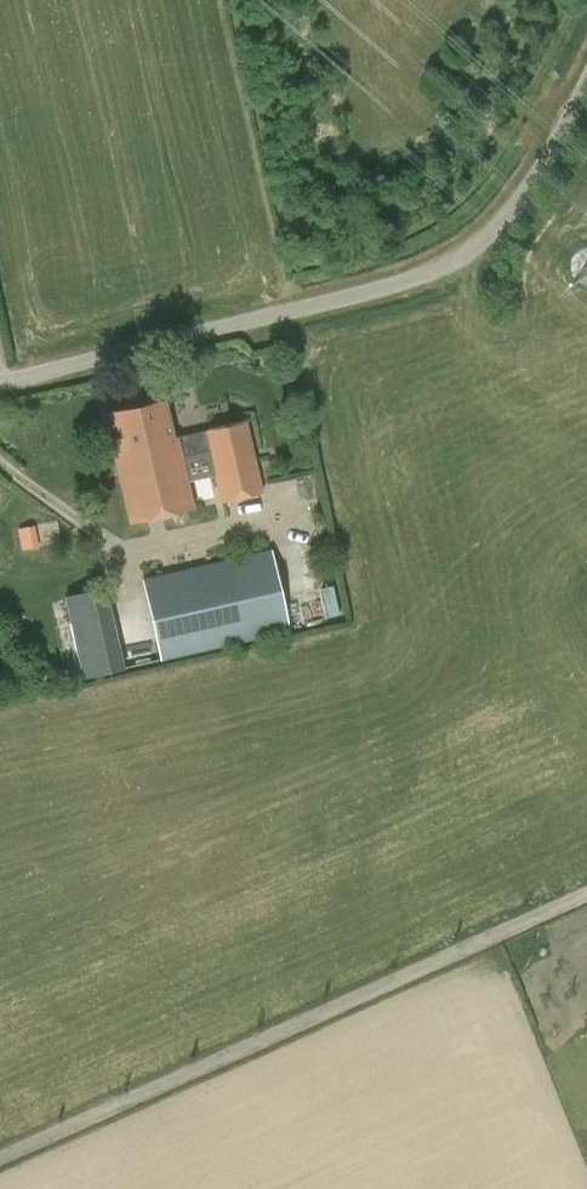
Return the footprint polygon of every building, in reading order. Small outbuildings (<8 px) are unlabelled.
[(296,383),(287,385),(288,392),(298,390),(296,383)] [(247,422),(176,437),(176,436),(173,437),(164,399),(108,412),(117,449),(113,450),(130,522),(193,508),(181,456),(209,450),(221,502),(263,493),(247,422)] [(34,526),(18,529),(22,550),(38,547),(34,526)] [(290,631),(271,548),(142,578),(160,660),(290,631)] [(124,669),(106,586),(65,595),(83,678),(124,669)]
